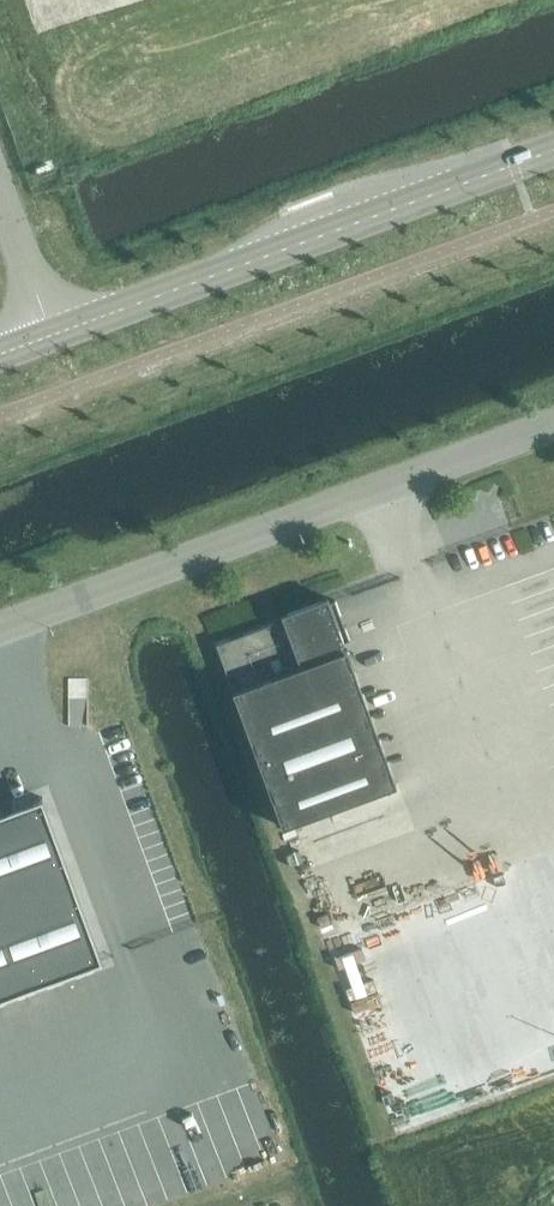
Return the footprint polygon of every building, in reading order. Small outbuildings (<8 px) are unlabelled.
[(335,601),(216,645),(230,685),(233,684),(235,691),(233,692),(283,828),(397,786),(347,650),(345,651),(343,643),(350,641),(335,601)] [(0,814),(0,999),(103,961),(43,798),(0,814)]
